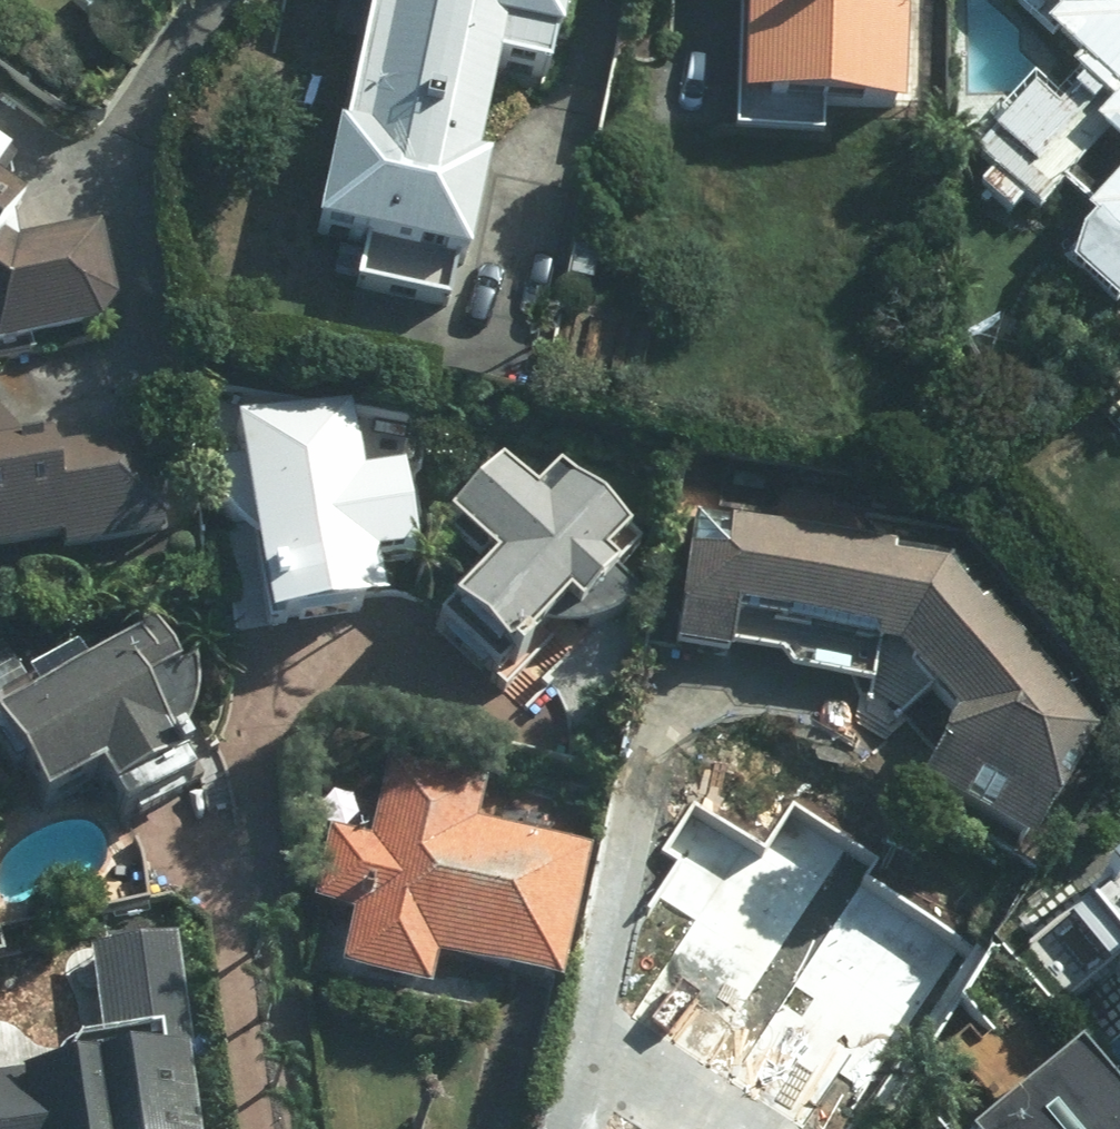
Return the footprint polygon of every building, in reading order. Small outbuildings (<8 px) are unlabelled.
[(519,30),(573,41),(582,0),(379,0),(331,230),(472,259),(519,30)] [(875,10),(876,0),(761,0),(757,106),(909,111),(913,11),(875,10)] [(1068,11),(1054,27),(1119,88),(1119,0),(1056,0),(1068,11)] [(1106,125),(1119,138),(1119,110),(1106,125)] [(0,142),(0,338),(127,322),(112,221),(24,239),(24,162),(0,142)] [(1064,253),(1119,305),(1119,192),(1064,253)] [(362,408),(246,426),(276,619),(392,601),(385,555),(424,549),(414,481),(374,487),(362,408)] [(192,534),(175,430),(43,452),(0,422),(0,564),(192,534)] [(643,535),(566,468),(543,494),(512,467),(463,522),(500,554),(501,553),(511,562),(470,608),(532,662),(583,605),(594,615),(631,573),(619,563),(643,535)] [(932,778),(1047,835),(1109,730),(961,555),(739,517),(732,556),(698,551),(685,640),(741,648),(746,616),(913,644),(967,708),(932,778)] [(160,621),(5,715),(59,803),(115,769),(133,798),(199,758),(180,728),(213,708),(160,621)] [(601,850),(481,820),(489,780),(399,761),(383,841),(337,832),(323,903),(368,912),(357,966),(447,985),(453,956),(566,984),(601,850)] [(693,920),(630,1020),(709,1069),(851,845),(795,810),(767,854),(695,808),(669,849),(682,857),(657,897),(693,920)] [(866,889),(741,1079),(806,1121),(855,1048),(879,1064),(956,948),(866,889)] [(1106,903),(1119,918),(1119,891),(1106,903)] [(1090,1053),(1006,1128),(1119,1128),(1119,1085),(1090,1053)] [(0,1075),(0,1128),(206,1128),(200,1058),(0,1075)]
